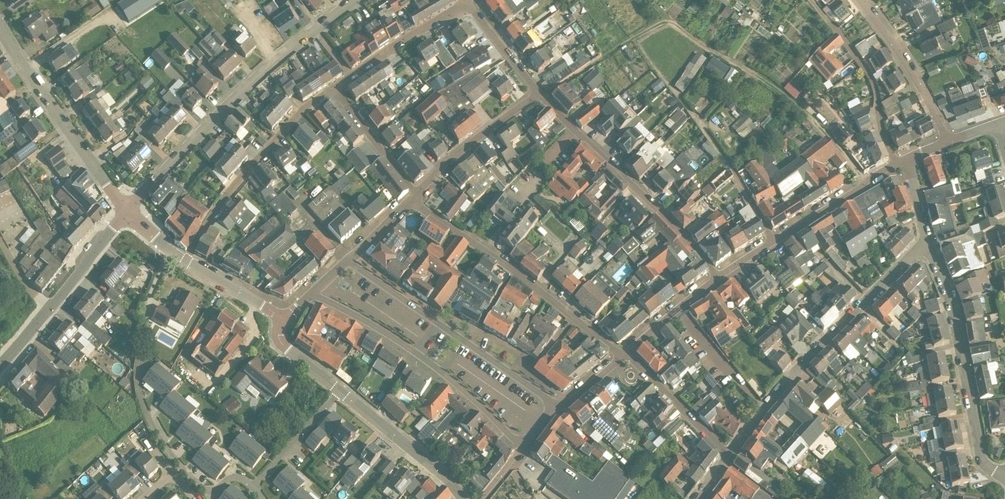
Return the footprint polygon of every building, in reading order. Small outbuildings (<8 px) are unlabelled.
[(100,3),(105,9),(110,5),(106,0),(103,0),(100,3)] [(129,23),(162,2),(161,0),(128,0),(118,6),(129,23)] [(282,28),(299,17),(287,0),(286,0),(270,11),(282,28)] [(309,9),(321,0),(303,0),(309,9)] [(400,12),(413,4),(419,14),(429,8),(424,0),(396,0),(393,2),(400,12)] [(429,8),(434,16),(455,4),(459,0),(424,0),(429,8)] [(486,5),(494,16),(511,4),(508,0),(492,0),(486,5)] [(541,0),(529,0),(522,5),(527,12),(542,1),(541,0)] [(822,7),(831,18),(832,17),(838,12),(846,23),(856,15),(847,5),(850,3),(848,0),(830,0),(829,1),(823,6),(822,7)] [(906,12),(918,6),(926,2),(930,0),(899,0),(896,2),(901,13),(902,14),(906,12)] [(906,12),(913,26),(915,24),(918,30),(941,19),(932,0),(930,0),(926,2),(918,6),(906,12)] [(561,1),(555,5),(560,11),(565,7),(561,1)] [(393,2),(388,5),(394,16),(400,12),(393,2)] [(389,44),(402,36),(405,34),(400,26),(397,27),(392,20),(395,18),(394,16),(388,5),(386,3),(378,9),(381,13),(377,15),(383,23),(378,26),(389,44)] [(101,11),(95,4),(86,11),(91,18),(101,11)] [(518,14),(511,4),(494,16),(501,27),(518,14)] [(726,16),(731,8),(726,4),(721,12),(726,16)] [(180,5),(172,8),(180,16),(185,11),(180,5)] [(434,16),(429,8),(419,14),(409,20),(414,28),(434,16)] [(48,43),(59,35),(42,13),(30,22),(30,21),(28,23),(29,23),(23,27),(33,41),(42,35),(48,43)] [(952,17),(949,18),(938,24),(942,33),(938,35),(937,35),(922,42),(928,54),(947,45),(955,41),(952,35),(951,36),(948,31),(957,26),(952,17)] [(518,25),(507,33),(515,44),(531,32),(527,25),(526,25),(524,21),(518,25)] [(389,44),(378,26),(376,23),(371,26),(369,22),(361,27),(379,51),(389,44)] [(235,26),(230,31),(239,41),(234,46),(246,59),(256,49),(235,26)] [(985,26),(976,29),(979,35),(987,32),(985,26)] [(371,56),(379,51),(361,27),(352,33),(354,37),(353,37),(354,39),(358,45),(342,57),(352,70),(371,56)] [(456,43),(451,47),(461,61),(467,58),(473,54),(466,46),(475,39),(465,27),(452,37),(456,43)] [(548,42),(543,35),(537,39),(531,32),(515,44),(523,55),(528,51),(530,55),(538,49),(548,42)] [(212,40),(207,46),(216,56),(233,73),(241,66),(230,53),(226,56),(220,50),(226,44),(217,34),(212,39),(212,40)] [(583,44),(589,40),(584,34),(579,38),(583,44)] [(183,58),(190,52),(175,36),(168,43),(183,58)] [(835,37),(809,61),(814,66),(818,62),(832,78),(843,69),(836,61),(833,63),(828,57),(842,45),(835,37)] [(979,50),(983,49),(980,41),(976,43),(971,44),(973,52),(979,50)] [(212,59),(209,62),(207,64),(224,82),(233,73),(216,56),(207,46),(203,42),(199,46),(212,59)] [(430,69),(427,65),(437,58),(446,70),(456,64),(439,42),(432,47),(429,44),(417,53),(420,58),(414,62),(423,74),(430,69)] [(553,42),(547,47),(548,48),(542,53),(538,49),(530,55),(534,59),(530,63),(538,74),(553,63),(546,53),(550,50),(552,53),(558,48),(553,42)] [(861,57),(870,51),(864,42),(855,48),(861,57)] [(199,61),(204,57),(196,48),(191,52),(199,61)] [(482,49),(473,54),(467,58),(469,63),(448,75),(454,84),(454,85),(477,71),(487,66),(491,64),(482,49)] [(164,71),(171,64),(158,50),(151,57),(164,71)] [(315,78),(322,90),(332,83),(324,71),(320,65),(316,60),(310,50),(301,56),(307,67),(312,64),(319,75),(315,78)] [(56,75),(70,65),(61,52),(53,57),(54,59),(48,63),(56,75)] [(878,73),(881,78),(891,72),(888,67),(892,65),(884,53),(869,62),(876,74),(878,73)] [(561,58),(567,68),(573,64),(567,54),(561,58)] [(685,71),(694,77),(706,60),(697,54),(691,63),(691,62),(685,71)] [(976,58),(968,54),(964,61),(973,65),(976,58)] [(713,59),(706,70),(721,80),(728,69),(713,59)] [(87,81),(91,78),(93,76),(85,65),(82,61),(64,74),(67,79),(62,83),(70,93),(87,81)] [(292,65),(297,73),(313,96),(322,90),(315,78),(310,81),(306,74),(304,75),(301,70),(302,69),(297,61),(292,65)] [(377,71),(385,82),(390,79),(394,76),(386,64),(377,71)] [(119,75),(125,71),(121,65),(115,69),(119,75)] [(334,65),(330,68),(324,71),(332,83),(342,76),(334,65)] [(490,71),(487,66),(477,71),(481,76),(482,78),(490,71)] [(550,90),(574,74),(569,67),(545,83),(550,90)] [(1003,70),(1002,68),(996,71),(1001,80),(1004,79),(1004,82),(1004,72),(1003,70)] [(127,81),(132,76),(127,70),(122,75),(127,81)] [(140,79),(145,75),(141,70),(136,74),(140,79)] [(486,82),(492,90),(501,101),(512,92),(505,82),(507,80),(499,70),(486,82)] [(721,84),(728,88),(736,74),(729,70),(721,84)] [(218,87),(201,71),(188,83),(205,99),(218,87)] [(377,71),(367,78),(375,89),(379,86),(383,91),(385,90),(392,100),(395,97),(385,82),(377,71)] [(454,84),(435,95),(446,109),(448,110),(469,137),(480,128),(466,110),(492,90),(486,82),(482,78),(481,76),(477,71),(454,85),(454,84)] [(894,77),(891,72),(881,78),(885,83),(882,84),(890,97),(905,87),(898,75),(894,77)] [(277,85),(278,85),(280,83),(273,73),(270,76),(277,85)] [(280,83),(278,85),(288,99),(297,93),(303,103),(313,96),(297,73),(291,77),(299,88),(297,90),(288,78),(280,83)] [(592,93),(603,82),(594,73),(583,83),(592,93)] [(148,92),(157,84),(148,75),(139,83),(148,92)] [(95,87),(95,85),(91,78),(87,81),(70,93),(77,104),(83,100),(86,105),(103,92),(99,88),(95,91),(93,89),(95,87)] [(358,84),(366,96),(375,89),(367,78),(358,84)] [(989,96),(985,85),(981,87),(978,79),(971,81),(974,90),(965,93),(973,114),(986,109),(982,99),(989,96)] [(665,86),(660,80),(654,85),(660,91),(665,86)] [(5,115),(13,109),(7,101),(16,95),(6,82),(0,87),(0,119),(5,115)] [(361,99),(367,108),(372,115),(377,111),(375,110),(373,105),(369,100),(366,96),(358,84),(348,91),(356,103),(361,99)] [(391,84),(388,87),(395,97),(399,94),(395,90),(391,84)] [(405,89),(411,97),(416,93),(409,85),(405,89)] [(176,96),(193,112),(202,103),(197,98),(197,97),(186,86),(176,96)] [(568,115),(580,103),(564,87),(552,99),(568,115)] [(405,101),(406,102),(411,97),(405,89),(399,94),(405,101)] [(793,89),(789,94),(795,100),(799,95),(793,89)] [(837,99),(840,94),(834,90),(831,96),(837,99)] [(89,109),(84,113),(92,124),(104,114),(110,110),(102,100),(106,97),(103,92),(86,105),(89,109)] [(597,98),(592,93),(582,102),(586,107),(597,98)] [(951,97),(960,118),(973,114),(965,93),(958,95),(951,97)] [(269,102),(274,106),(285,116),(287,114),(289,116),(292,112),(291,110),(292,109),(276,94),(269,102)] [(399,94),(395,97),(392,100),(382,109),(383,110),(369,121),(377,132),(396,118),(392,113),(405,101),(399,94)] [(165,111),(169,115),(166,118),(177,129),(186,120),(181,115),(178,112),(182,108),(169,95),(163,102),(168,107),(165,111)] [(435,95),(414,113),(426,127),(442,113),(453,127),(447,131),(458,145),(469,137),(448,110),(446,109),(435,95)] [(881,104),(885,112),(896,106),(899,104),(895,96),(881,104)] [(899,104),(896,106),(900,113),(919,103),(915,96),(899,104)] [(941,109),(948,106),(944,96),(937,99),(941,109)] [(618,98),(607,109),(601,114),(605,119),(596,127),(601,132),(627,108),(618,98)] [(672,108),(678,104),(675,98),(668,103),(672,108)] [(239,106),(243,110),(248,105),(243,101),(239,106)] [(323,111),(331,120),(342,112),(334,102),(323,111)] [(601,102),(594,107),(576,122),(582,130),(601,114),(607,109),(601,102)] [(13,109),(5,115),(13,127),(19,122),(30,114),(22,103),(13,109)] [(669,118),(677,110),(681,105),(680,103),(667,117),(669,118)] [(861,133),(875,126),(867,111),(864,112),(860,105),(850,111),(861,133)] [(274,106),(267,113),(279,124),(285,116),(274,106)] [(883,113),(887,120),(900,113),(896,106),(885,112),(883,113)] [(157,117),(161,113),(160,113),(155,108),(151,112),(157,117)] [(619,133),(636,118),(627,108),(601,132),(605,137),(615,129),(619,133)] [(108,120),(104,114),(92,124),(99,134),(116,122),(124,116),(120,111),(108,120)] [(556,120),(547,111),(537,119),(539,121),(528,132),(537,145),(542,151),(548,143),(540,134),(556,120)] [(688,120),(679,111),(670,121),(676,126),(679,123),(682,126),(688,120)] [(233,118),(232,120),(244,130),(250,123),(238,112),(237,114),(236,113),(232,117),(233,118)] [(338,129),(349,120),(342,112),(331,120),(338,129)] [(279,124),(267,113),(260,121),(272,131),(273,130),(275,131),(278,127),(277,126),(279,124)] [(313,118),(322,127),(327,123),(319,113),(313,118)] [(741,135),(753,123),(746,115),(733,127),(741,135)] [(906,125),(911,136),(915,142),(933,132),(925,116),(906,125)] [(177,129),(166,118),(157,128),(168,139),(177,129)] [(628,157),(635,150),(644,140),(634,130),(641,123),(636,118),(619,133),(625,139),(617,147),(620,150),(620,154),(625,154),(628,157)] [(225,128),(237,138),(244,130),(232,120),(230,122),(228,121),(225,125),(226,126),(225,128)] [(337,138),(340,142),(356,129),(349,120),(338,129),(341,133),(336,137),(337,138)] [(800,124),(808,133),(813,129),(805,120),(800,124)] [(112,141),(116,145),(127,137),(116,122),(99,134),(107,145),(112,141)] [(790,127),(792,130),(798,125),(796,122),(790,127)] [(27,161),(38,152),(34,145),(46,137),(40,129),(40,128),(38,124),(37,125),(36,123),(23,132),(23,133),(19,136),(17,133),(16,134),(7,140),(4,143),(7,147),(14,143),(13,140),(14,139),(23,152),(0,169),(0,175),(3,179),(23,164),(27,161)] [(134,132),(139,138),(149,147),(153,143),(159,148),(168,139),(157,128),(153,124),(144,134),(138,128),(134,132)] [(400,124),(382,138),(390,149),(404,138),(399,132),(404,129),(400,124)] [(565,129),(561,125),(553,130),(557,136),(565,130),(565,129)] [(788,128),(785,125),(781,126),(780,130),(783,133),(787,132),(788,128)] [(842,125),(832,134),(842,147),(853,138),(842,125)] [(911,144),(910,144),(915,142),(911,136),(906,125),(889,134),(898,151),(911,144)] [(4,143),(7,140),(16,134),(12,127),(0,136),(0,146),(4,143)] [(507,165),(514,159),(517,157),(509,147),(520,139),(511,127),(497,137),(505,148),(498,153),(507,165)] [(315,138),(305,128),(292,139),(308,156),(319,144),(323,148),(329,142),(320,133),(315,138)] [(753,145),(757,141),(758,140),(761,143),(766,138),(758,128),(753,133),(748,138),(753,145)] [(356,129),(340,142),(344,147),(349,144),(352,147),(363,139),(356,129)] [(787,135),(783,137),(788,143),(791,141),(797,136),(792,130),(787,135)] [(416,135),(412,138),(425,155),(429,152),(437,162),(447,154),(431,134),(421,142),(416,135)] [(866,147),(868,153),(882,147),(876,135),(864,141),(866,147)] [(790,147),(788,143),(783,137),(776,142),(783,152),(790,147)] [(139,138),(127,151),(132,156),(142,166),(151,157),(145,151),(149,147),(139,138)] [(412,138),(406,142),(413,151),(398,164),(414,184),(428,173),(417,160),(425,155),(412,138)] [(262,139),(258,143),(263,148),(267,143),(262,139)] [(846,164),(836,152),(825,140),(799,160),(821,186),(828,195),(844,186),(836,172),(831,175),(823,167),(830,161),(838,170),(846,164)] [(213,141),(206,148),(214,156),(221,148),(217,145),(215,143),(213,141)] [(701,147),(707,153),(712,149),(706,142),(701,147)] [(632,175),(646,162),(649,159),(660,148),(655,143),(652,147),(648,143),(624,167),(632,175)] [(127,151),(124,148),(121,144),(111,151),(114,155),(116,154),(124,161),(121,165),(127,170),(127,171),(128,171),(133,175),(142,166),(132,156),(127,151)] [(484,168),(486,166),(497,158),(491,152),(490,153),(485,147),(475,156),(476,157),(484,168)] [(584,165),(596,176),(604,167),(583,147),(574,157),(559,172),(560,173),(569,181),(570,179),(584,165)] [(882,147),(868,153),(866,147),(857,152),(849,155),(864,173),(876,167),(888,161),(882,147)] [(214,156),(206,148),(202,152),(209,161),(214,156)] [(248,158),(236,148),(229,156),(241,166),(243,164),(244,165),(248,161),(246,160),(248,158)] [(357,148),(345,157),(349,162),(353,159),(359,155),(361,153),(357,148)] [(649,159),(646,162),(632,175),(639,182),(644,176),(648,180),(660,167),(665,172),(675,163),(675,162),(671,158),(666,154),(660,148),(649,159)] [(58,149),(45,158),(49,164),(62,155),(58,149)] [(274,158),(284,171),(285,171),(290,177),(299,170),(304,177),(312,170),(303,159),(298,164),(286,149),(274,158)] [(751,152),(739,159),(743,166),(755,159),(751,152)] [(353,159),(349,162),(354,168),(365,159),(361,153),(359,155),(353,159)] [(991,174),(992,174),(990,170),(986,154),(971,158),(976,176),(975,176),(977,185),(982,183),(983,189),(994,186),(991,174)] [(49,164),(53,170),(64,162),(66,160),(62,155),(49,164)] [(229,156),(222,163),(234,174),(241,166),(229,156)] [(474,203),(495,185),(498,182),(489,170),(487,171),(484,168),(476,157),(451,179),(461,190),(468,184),(472,189),(466,195),(474,203)] [(945,185),(935,159),(935,158),(923,163),(933,189),(945,185)] [(365,159),(354,168),(358,173),(370,164),(365,159)] [(376,178),(378,175),(398,201),(408,193),(383,160),(372,168),(373,169),(371,171),(376,178)] [(808,192),(796,201),(803,211),(828,195),(821,186),(799,160),(779,174),(773,166),(763,172),(767,176),(766,177),(773,189),(783,202),(803,186),(808,192)] [(53,170),(57,175),(68,168),(64,162),(53,170)] [(234,176),(232,175),(234,174),(222,163),(216,171),(227,181),(229,179),(230,180),(234,176)] [(663,174),(652,185),(662,195),(674,184),(676,187),(680,191),(691,182),(696,177),(687,168),(686,167),(682,170),(675,163),(665,172),(663,174)] [(760,191),(751,196),(757,207),(767,202),(771,199),(767,193),(773,189),(766,177),(767,176),(763,172),(757,163),(745,169),(760,191)] [(253,175),(254,176),(249,181),(269,207),(279,198),(271,188),(276,184),(263,167),(253,175)] [(493,167),(489,170),(498,182),(505,190),(508,187),(493,167)] [(605,167),(595,177),(596,178),(591,183),(594,187),(591,189),(590,190),(579,201),(577,203),(590,216),(598,207),(600,205),(594,198),(600,192),(599,190),(607,182),(611,186),(618,180),(605,167)] [(72,173),(68,168),(57,175),(61,181),(72,173)] [(334,176),(339,181),(345,176),(340,170),(334,176)] [(62,191),(81,210),(82,209),(88,216),(96,207),(84,194),(95,186),(84,171),(83,171),(76,178),(66,187),(62,191)] [(727,171),(710,186),(709,185),(702,191),(707,198),(716,192),(716,193),(733,178),(727,171)] [(61,181),(66,187),(76,178),(72,173),(61,181)] [(591,189),(581,179),(576,184),(570,179),(569,181),(560,173),(548,187),(561,199),(563,197),(570,204),(576,197),(579,201),(590,190),(591,189)] [(170,218),(187,195),(168,177),(148,198),(152,202),(152,204),(156,208),(158,207),(170,218)] [(876,203),(880,208),(890,201),(894,199),(892,196),(904,191),(901,184),(898,185),(895,179),(882,184),(883,185),(853,202),(867,225),(881,216),(874,204),(876,203)] [(0,197),(11,191),(5,180),(0,183),(0,196),(0,197)] [(612,198),(617,203),(621,198),(620,197),(628,190),(618,180),(611,186),(609,189),(612,192),(611,194),(613,197),(612,198)] [(505,190),(498,182),(495,185),(502,193),(505,190)] [(676,195),(686,205),(701,192),(691,182),(680,191),(676,195)] [(443,193),(440,196),(451,206),(443,217),(450,223),(466,201),(449,186),(447,184),(441,191),(443,193)] [(335,185),(331,189),(333,192),(337,196),(341,193),(338,189),(335,185)] [(951,208),(956,206),(954,197),(952,192),(951,187),(924,194),(929,213),(941,210),(951,208)] [(337,196),(333,192),(331,189),(330,188),(308,208),(341,245),(360,227),(346,212),(347,211),(337,199),(338,198),(337,196)] [(982,189),(969,193),(971,200),(984,196),(982,189)] [(1004,203),(1004,199),(1002,189),(985,194),(989,208),(1004,203)] [(81,210),(62,191),(55,197),(63,206),(66,203),(77,214),(81,210)] [(911,209),(904,191),(892,196),(894,199),(890,201),(880,208),(886,219),(885,220),(888,228),(899,224),(895,216),(897,215),(911,209)] [(611,194),(600,205),(598,207),(605,213),(606,214),(617,203),(612,198),(613,197),(611,194)] [(277,216),(283,224),(294,237),(308,226),(296,213),(298,212),(282,195),(279,198),(269,207),(277,216)] [(369,224),(370,223),(384,210),(373,198),(369,202),(364,195),(359,199),(360,200),(359,202),(358,201),(352,206),(353,207),(352,208),(358,215),(360,213),(369,224)] [(514,253),(523,240),(538,221),(524,210),(508,198),(506,200),(500,195),(486,213),(493,219),(495,217),(509,228),(507,230),(499,241),(514,253)] [(533,201),(536,203),(548,214),(552,210),(540,199),(537,196),(533,201)] [(186,252),(202,227),(201,226),(201,225),(201,224),(209,212),(188,198),(177,211),(171,219),(165,227),(178,240),(175,245),(186,252)] [(767,202),(757,207),(765,223),(767,222),(772,230),(803,211),(796,201),(795,198),(773,212),(767,202)] [(223,215),(235,226),(248,211),(235,200),(223,215)] [(623,226),(640,210),(630,200),(619,211),(620,211),(614,216),(618,220),(623,226)] [(535,206),(531,202),(527,207),(531,211),(535,206)] [(853,202),(828,218),(835,230),(835,231),(846,224),(852,234),(867,225),(853,202)] [(1004,218),(1004,203),(989,208),(983,209),(987,222),(978,225),(980,234),(983,233),(999,228),(997,220),(1004,218)] [(684,230),(690,225),(691,224),(687,219),(692,214),(684,206),(672,216),(684,230)] [(105,217),(96,207),(88,216),(82,209),(81,210),(77,214),(81,219),(94,230),(105,217)] [(605,213),(598,207),(590,216),(596,222),(605,213)] [(82,242),(94,230),(81,219),(76,224),(66,208),(60,211),(63,216),(72,230),(82,242)] [(954,230),(956,229),(952,212),(951,208),(941,210),(929,213),(928,213),(932,228),(934,235),(954,230)] [(737,230),(739,232),(747,246),(764,236),(749,209),(738,216),(742,223),(735,227),(737,230)] [(276,216),(271,210),(266,214),(271,220),(276,216)] [(636,231),(649,219),(640,210),(623,226),(628,231),(628,230),(630,232),(633,229),(636,231)] [(708,223),(690,236),(698,245),(714,232),(725,224),(716,212),(706,220),(708,223)] [(687,219),(691,224),(692,223),(696,219),(692,214),(687,219)] [(235,226),(223,215),(217,222),(229,232),(235,226)] [(73,252),(82,242),(72,230),(63,216),(56,221),(61,229),(62,228),(67,235),(61,241),(62,242),(73,252)] [(271,269),(270,268),(267,265),(273,260),(272,258),(295,238),(294,237),(283,224),(277,216),(260,231),(259,229),(239,247),(246,256),(265,274),(271,269)] [(471,230),(479,220),(474,216),(466,226),(471,230)] [(658,217),(636,237),(642,244),(653,234),(657,238),(657,239),(660,236),(667,245),(671,249),(680,241),(658,217)] [(63,269),(73,252),(62,242),(60,243),(55,232),(51,234),(49,230),(41,218),(33,223),(41,237),(50,250),(51,253),(54,262),(63,268),(63,269)] [(828,218),(807,231),(824,255),(826,254),(842,273),(847,268),(832,250),(835,248),(827,236),(835,230),(828,218)] [(449,234),(429,221),(419,236),(439,249),(449,234)] [(608,231),(600,224),(590,236),(597,243),(608,231)] [(714,232),(715,233),(719,238),(730,230),(725,224),(714,232)] [(864,245),(875,238),(867,225),(852,234),(841,242),(852,260),(861,254),(867,249),(864,245)] [(969,225),(956,229),(954,230),(934,235),(942,254),(975,243),(972,236),(970,230),(969,225)] [(295,238),(299,244),(304,250),(321,268),(335,255),(308,226),(294,237),(295,238)] [(914,241),(904,231),(903,231),(899,227),(891,231),(895,235),(891,238),(904,251),(914,241)] [(206,261),(220,235),(211,230),(206,240),(205,239),(196,255),(206,261)] [(724,239),(733,254),(734,254),(747,246),(739,232),(737,230),(724,239)] [(370,260),(380,268),(386,272),(394,262),(401,253),(399,251),(406,241),(393,231),(370,260)] [(806,265),(811,262),(813,261),(808,253),(817,248),(807,232),(796,239),(805,254),(794,261),(805,276),(806,278),(811,274),(806,265)] [(884,251),(895,261),(904,251),(891,238),(888,234),(885,232),(877,239),(884,251)] [(720,240),(719,238),(715,233),(699,246),(715,267),(730,256),(718,241),(720,240)] [(965,261),(969,273),(984,267),(977,249),(986,245),(983,233),(980,234),(972,236),(975,243),(942,254),(948,268),(965,261)] [(998,236),(1000,243),(995,244),(999,260),(1004,257),(1004,234),(998,236)] [(54,262),(51,253),(50,250),(41,237),(30,250),(32,252),(26,258),(25,259),(26,259),(20,266),(29,274),(25,278),(42,295),(63,268),(54,262)] [(267,265),(270,268),(271,269),(294,292),(318,270),(305,256),(294,267),(291,264),(284,270),(277,263),(299,244),(295,238),(272,258),(273,260),(267,265)] [(801,279),(805,276),(794,261),(805,254),(796,239),(785,246),(793,258),(785,263),(790,270),(776,279),(785,291),(791,286),(801,279)] [(532,246),(523,240),(514,253),(510,257),(521,267),(520,267),(537,281),(545,272),(544,271),(547,267),(543,263),(545,260),(542,258),(549,251),(546,248),(548,245),(545,242),(536,251),(532,246)] [(617,240),(608,249),(605,251),(608,254),(613,258),(622,249),(624,247),(617,240)] [(632,253),(639,247),(632,240),(624,247),(622,249),(628,257),(632,253)] [(674,246),(671,249),(677,257),(681,254),(686,261),(694,255),(680,240),(680,241),(674,246)] [(426,252),(427,253),(450,270),(451,268),(468,247),(459,241),(447,256),(432,245),(426,252)] [(575,259),(585,248),(579,243),(569,254),(575,259)] [(678,283),(669,290),(675,298),(678,295),(684,290),(696,282),(687,270),(682,264),(677,257),(671,249),(667,245),(643,265),(638,269),(640,272),(650,285),(658,279),(661,277),(656,271),(669,260),(672,264),(668,268),(677,279),(676,280),(678,283)] [(425,255),(417,249),(409,260),(408,259),(401,268),(394,262),(386,272),(399,283),(407,274),(410,276),(411,274),(412,272),(408,269),(410,266),(410,267),(417,258),(421,260),(425,255)] [(628,258),(624,255),(621,252),(616,258),(623,264),(628,258)] [(411,274),(410,276),(403,285),(427,303),(434,293),(419,283),(429,270),(443,280),(450,270),(427,253),(425,255),(421,260),(412,272),(411,274)] [(228,254),(219,265),(223,268),(222,270),(239,279),(239,278),(246,282),(249,277),(248,273),(245,271),(250,262),(240,256),(238,261),(228,254)] [(607,263),(613,258),(608,254),(603,258),(607,263)] [(859,269),(865,265),(868,269),(871,267),(868,263),(861,254),(852,260),(859,269)] [(686,261),(682,264),(696,282),(707,273),(694,255),(686,261)] [(485,257),(478,267),(490,276),(497,266),(485,257)] [(948,268),(952,280),(969,273),(965,261),(948,268)] [(118,262),(109,273),(128,288),(129,289),(141,274),(132,266),(128,270),(118,262)] [(148,266),(153,272),(158,268),(153,262),(148,266)] [(621,283),(634,270),(626,263),(613,275),(621,283)] [(561,288),(574,275),(578,270),(571,265),(569,267),(566,264),(552,279),(561,288)] [(817,278),(823,273),(828,270),(824,264),(817,269),(812,273),(817,278)] [(502,285),(490,276),(478,267),(470,281),(494,299),(502,285)] [(451,268),(450,270),(443,280),(434,293),(427,303),(441,312),(445,306),(457,290),(458,290),(465,278),(451,268)] [(743,287),(758,304),(777,287),(761,268),(751,276),(753,279),(743,287)] [(831,268),(828,270),(823,273),(835,283),(840,278),(831,268)] [(931,285),(915,268),(906,277),(917,288),(922,284),(928,289),(931,285)] [(286,300),(294,292),(271,269),(265,274),(267,277),(265,279),(272,286),(265,292),(284,300),(286,300)] [(664,284),(663,285),(658,279),(650,285),(640,272),(636,276),(642,284),(651,294),(653,292),(659,299),(654,302),(660,310),(675,298),(669,290),(664,284)] [(961,303),(981,295),(982,295),(979,287),(989,283),(985,272),(965,280),(967,286),(956,291),(961,303)] [(110,292),(106,297),(115,305),(119,300),(128,288),(109,273),(100,283),(110,292)] [(579,280),(574,275),(561,288),(572,297),(586,282),(581,278),(579,280)] [(636,276),(631,281),(637,288),(642,284),(636,276)] [(589,284),(609,304),(614,299),(616,296),(596,277),(589,284)] [(906,277),(896,287),(913,303),(917,299),(912,294),(917,288),(906,277)] [(484,316),(494,299),(470,281),(465,278),(458,290),(457,290),(445,306),(454,311),(463,299),(471,304),(474,298),(480,302),(475,311),(465,306),(459,317),(478,327),(484,316)] [(514,328),(521,317),(518,315),(522,310),(527,300),(528,299),(529,299),(533,294),(513,278),(483,328),(506,342),(506,341),(513,330),(514,328)] [(730,299),(738,309),(748,300),(733,282),(716,296),(723,305),(730,299)] [(609,304),(589,284),(574,300),(595,319),(609,304)] [(831,292),(827,288),(822,292),(826,297),(822,301),(828,306),(838,316),(847,307),(831,293),(831,292)] [(831,293),(847,307),(856,298),(846,289),(842,294),(836,288),(835,288),(831,292),(831,293)] [(623,289),(620,292),(614,299),(619,303),(628,293),(623,289)] [(792,295),(797,299),(801,295),(796,291),(792,295)] [(646,296),(642,292),(633,300),(638,305),(649,318),(650,319),(660,310),(654,302),(648,295),(646,296)] [(890,292),(881,301),(896,316),(901,311),(903,313),(907,309),(890,292)] [(106,297),(102,301),(92,293),(83,303),(102,319),(109,311),(119,319),(124,312),(119,308),(115,305),(106,297)] [(170,314),(160,309),(153,321),(167,329),(171,321),(184,329),(199,304),(181,294),(170,314)] [(824,330),(838,316),(828,306),(822,301),(815,294),(811,298),(811,303),(816,307),(809,315),(815,321),(824,330)] [(789,295),(785,300),(795,310),(800,305),(790,295),(789,295)] [(726,332),(738,324),(731,314),(723,305),(716,296),(690,311),(697,320),(708,313),(716,322),(705,330),(717,345),(720,349),(724,346),(724,347),(732,341),(728,336),(729,336),(726,332)] [(533,297),(532,298),(529,302),(532,305),(536,308),(540,303),(533,297)] [(530,308),(532,305),(529,302),(527,300),(522,310),(526,312),(529,307),(530,308)] [(926,309),(938,306),(936,300),(924,303),(926,309)] [(893,324),(891,322),(896,316),(881,301),(872,311),(889,328),(893,324)] [(96,327),(102,319),(83,303),(74,314),(85,323),(81,328),(92,337),(103,346),(105,347),(111,340),(96,327)] [(626,316),(637,329),(649,318),(638,305),(626,316)] [(982,326),(984,325),(983,316),(980,305),(963,308),(968,328),(982,326)] [(324,343),(324,342),(319,339),(325,327),(331,315),(331,314),(315,306),(296,343),(311,354),(319,340),(324,343)] [(940,312),(938,306),(926,309),(926,311),(919,314),(921,317),(927,316),(940,312)] [(906,315),(915,323),(921,317),(919,314),(913,308),(906,315)] [(736,310),(731,314),(738,324),(743,331),(749,327),(743,320),(744,319),(736,310)] [(559,315),(555,312),(551,317),(556,320),(559,315)] [(795,312),(794,313),(777,330),(792,346),(798,340),(800,342),(813,330),(795,312)] [(208,334),(199,347),(200,348),(213,358),(230,335),(234,337),(231,342),(238,348),(243,341),(250,333),(238,324),(225,314),(219,322),(215,319),(205,332),(208,334)] [(347,323),(331,315),(325,327),(330,330),(327,337),(337,342),(339,340),(347,323)] [(522,315),(521,317),(514,328),(525,334),(528,328),(529,328),(533,322),(522,315)] [(551,318),(549,317),(547,315),(543,321),(536,317),(533,322),(529,328),(539,335),(551,318)] [(637,329),(626,316),(621,320),(620,319),(612,326),(605,318),(598,326),(605,335),(606,334),(608,337),(611,337),(618,345),(632,333),(637,329)] [(555,321),(551,318),(539,335),(541,336),(550,342),(557,331),(551,326),(555,321)] [(858,318),(850,327),(860,337),(864,342),(876,330),(864,318),(861,321),(858,318)] [(929,336),(945,331),(941,319),(918,325),(920,331),(927,329),(929,336)] [(347,323),(339,340),(353,348),(364,331),(347,323)] [(62,329),(58,334),(81,354),(85,349),(78,343),(83,338),(67,324),(66,325),(65,324),(61,329),(62,329)] [(683,363),(692,355),(687,348),(676,334),(670,326),(661,333),(667,341),(659,348),(673,362),(668,366),(673,371),(683,363)] [(985,344),(984,334),(982,326),(968,328),(966,329),(968,347),(985,344)] [(841,336),(851,346),(860,337),(850,327),(841,336)] [(901,335),(892,327),(886,333),(895,342),(901,335)] [(525,334),(514,328),(513,330),(506,341),(516,347),(523,351),(528,343),(521,340),(525,334)] [(571,341),(579,333),(574,329),(567,336),(571,341)] [(783,339),(773,329),(754,345),(770,363),(770,364),(782,375),(791,365),(778,354),(777,355),(771,349),(783,339)] [(353,349),(360,354),(362,351),(372,357),(373,356),(380,345),(381,342),(364,331),(353,348),(353,349)] [(906,331),(898,339),(902,343),(910,336),(906,331)] [(949,344),(945,331),(929,336),(931,343),(924,345),(925,351),(949,344)] [(879,343),(884,347),(889,342),(880,333),(876,336),(881,341),(879,343)] [(81,354),(58,334),(54,338),(53,337),(49,342),(50,343),(48,345),(65,359),(70,353),(77,359),(81,354)] [(528,343),(523,351),(537,360),(550,342),(541,336),(534,345),(532,345),(533,344),(530,343),(529,344),(528,343)] [(832,345),(842,355),(851,346),(841,336),(832,345)] [(87,342),(98,352),(103,346),(92,337),(87,342)] [(130,340),(129,342),(137,349),(138,339),(137,338),(135,338),(134,338),(133,338),(132,339),(131,339),(130,340)] [(324,364),(333,348),(324,342),(324,343),(319,340),(311,354),(324,364)] [(587,344),(581,349),(600,363),(608,356),(608,354),(598,346),(590,340),(590,341),(587,344)] [(995,343),(987,345),(991,361),(999,359),(995,343)] [(535,372),(546,380),(577,352),(573,348),(568,352),(559,344),(535,372)] [(402,360),(380,345),(373,356),(378,360),(376,363),(392,375),(402,360)] [(975,376),(987,374),(986,367),(992,365),(991,361),(987,345),(970,349),(975,376)] [(637,355),(657,376),(667,367),(646,346),(637,355)] [(221,364),(213,358),(200,348),(191,360),(214,379),(224,367),(221,364)] [(333,348),(324,364),(337,373),(346,359),(333,349),(334,349),(333,348)] [(62,373),(56,367),(37,349),(24,364),(37,373),(49,382),(53,385),(62,373)] [(581,349),(577,352),(546,380),(564,394),(573,386),(573,385),(581,378),(582,378),(600,363),(581,349)] [(723,352),(729,360),(733,357),(727,349),(723,352)] [(840,363),(827,350),(818,359),(828,369),(835,376),(842,369),(838,365),(840,363)] [(922,363),(921,356),(914,358),(909,353),(905,357),(908,367),(922,363)] [(230,356),(229,355),(221,364),(224,367),(232,358),(230,356)] [(683,363),(673,371),(668,366),(667,367),(657,376),(665,385),(667,382),(670,385),(678,377),(679,379),(699,364),(692,355),(683,363)] [(925,372),(946,368),(943,356),(926,359),(927,366),(924,367),(925,372)] [(816,379),(825,388),(831,382),(823,374),(828,369),(818,359),(809,368),(818,377),(816,379)] [(272,398),(275,401),(288,385),(272,373),(273,371),(266,365),(265,367),(257,360),(250,368),(247,365),(230,385),(242,395),(242,394),(249,386),(268,402),(272,398)] [(853,360),(848,365),(856,374),(858,376),(864,370),(853,360)] [(56,367),(62,373),(67,378),(73,372),(62,361),(56,367)] [(74,384),(67,378),(62,373),(53,385),(49,382),(38,396),(31,389),(32,387),(28,384),(33,378),(37,373),(24,364),(21,368),(6,386),(45,419),(74,384)] [(157,365),(143,382),(154,391),(168,375),(157,365)] [(856,374),(848,365),(844,369),(853,378),(856,374)] [(420,398),(431,382),(409,367),(398,383),(420,398)] [(702,368),(691,377),(696,383),(708,374),(703,368),(702,368)] [(920,375),(919,375),(903,378),(905,386),(904,386),(905,394),(909,394),(909,393),(928,389),(927,385),(948,381),(946,368),(925,372),(925,373),(919,374),(920,375)] [(336,376),(342,380),(346,375),(340,370),(336,376)] [(987,374),(975,376),(980,401),(992,398),(987,374)] [(169,397),(170,397),(174,392),(180,384),(168,375),(154,391),(166,401),(169,397)] [(125,390),(130,384),(124,379),(119,385),(125,390)] [(623,399),(608,383),(606,381),(597,390),(609,402),(613,398),(619,404),(623,399)] [(801,406),(807,412),(817,400),(810,393),(813,389),(805,383),(802,387),(797,382),(796,382),(787,392),(802,405),(801,406)] [(866,383),(855,395),(861,401),(872,389),(866,383)] [(648,385),(633,400),(640,407),(648,415),(663,400),(659,395),(649,405),(646,402),(656,393),(648,385)] [(717,400),(722,395),(715,387),(710,392),(711,394),(703,402),(701,400),(693,408),(701,416),(699,418),(707,426),(724,408),(725,408),(717,400)] [(419,413),(423,416),(425,418),(414,429),(420,435),(429,424),(430,423),(432,425),(448,407),(454,399),(441,388),(419,413)] [(926,397),(928,407),(935,406),(953,403),(950,390),(929,394),(928,389),(909,393),(909,394),(910,400),(926,397)] [(589,397),(605,412),(611,418),(618,411),(609,402),(597,390),(589,397)] [(831,413),(841,403),(827,390),(819,398),(821,400),(820,402),(831,413)] [(861,401),(855,395),(850,390),(846,394),(853,402),(845,409),(849,413),(860,403),(861,402),(861,401)] [(166,401),(160,408),(171,418),(184,401),(174,392),(170,397),(169,397),(166,401)] [(792,437),(794,438),(808,451),(825,432),(821,428),(823,426),(813,417),(807,412),(801,406),(802,405),(787,392),(766,417),(778,425),(787,414),(803,426),(798,431),(792,437)] [(717,400),(725,408),(729,402),(722,395),(717,400)] [(400,425),(411,413),(393,396),(381,408),(400,425)] [(589,397),(581,404),(599,421),(593,427),(591,429),(595,432),(618,454),(632,438),(618,425),(611,418),(605,412),(589,397)] [(633,400),(631,398),(626,404),(635,413),(640,407),(633,400)] [(457,423),(460,425),(470,413),(454,399),(448,407),(453,411),(441,424),(440,424),(435,430),(442,436),(446,431),(448,433),(457,423)] [(230,400),(222,406),(230,416),(237,410),(230,400)] [(663,400),(648,415),(655,423),(650,428),(656,435),(661,430),(663,431),(672,424),(667,419),(674,411),(672,409),(663,400)] [(171,418),(183,427),(185,424),(186,424),(190,419),(192,417),(196,411),(184,401),(171,418)] [(987,404),(991,431),(1000,430),(999,428),(1003,427),(1003,430),(1004,429),(1004,402),(987,404)] [(955,415),(953,403),(935,406),(937,419),(955,415)] [(579,430),(589,439),(595,432),(591,429),(593,427),(599,421),(581,404),(569,415),(568,414),(559,422),(569,430),(576,423),(581,428),(579,430)] [(843,426),(852,416),(849,413),(845,409),(842,406),(832,415),(843,426)] [(724,408),(707,426),(713,432),(718,426),(733,438),(743,424),(724,408)] [(195,420),(200,414),(196,411),(192,417),(195,420)] [(333,413),(319,429),(328,437),(342,421),(333,413)] [(455,430),(465,440),(471,446),(472,444),(475,442),(475,443),(487,430),(488,429),(471,413),(470,413),(460,425),(455,430)] [(176,435),(188,446),(202,429),(190,419),(186,424),(185,424),(183,427),(176,435)] [(556,419),(547,431),(555,437),(557,433),(576,448),(575,449),(577,451),(583,443),(574,436),(574,435),(569,431),(570,431),(569,430),(559,422),(556,419)] [(672,424),(663,431),(669,437),(670,438),(677,432),(684,425),(677,419),(672,424)] [(429,424),(420,435),(416,438),(429,450),(435,443),(436,442),(442,436),(435,430),(429,424)] [(750,442),(760,449),(775,461),(776,462),(789,471),(790,472),(807,452),(808,451),(794,438),(782,451),(766,440),(772,431),(762,424),(750,442)] [(934,442),(959,437),(957,424),(936,428),(935,424),(927,425),(919,427),(920,434),(932,431),(934,442)] [(338,464),(347,452),(345,450),(358,435),(347,426),(333,442),(340,448),(331,458),(338,464)] [(139,437),(144,431),(140,427),(135,433),(139,437)] [(202,450),(203,451),(206,446),(213,438),(202,429),(188,446),(199,454),(202,450)] [(314,452),(315,452),(328,437),(319,429),(305,444),(314,452)] [(491,454),(496,448),(501,443),(487,430),(475,443),(475,442),(472,444),(482,454),(486,449),(491,454)] [(537,444),(538,445),(557,459),(559,456),(562,458),(568,451),(565,448),(565,447),(559,443),(558,444),(554,440),(554,439),(554,438),(555,437),(547,431),(537,444)] [(243,433),(229,450),(241,460),(255,443),(243,433)] [(930,460),(934,460),(945,457),(944,453),(962,450),(962,449),(959,437),(934,442),(932,442),(934,453),(929,454),(930,460)] [(657,449),(662,444),(658,440),(653,445),(657,449)] [(717,454),(705,442),(695,451),(697,453),(687,463),(705,476),(717,458),(717,454)] [(768,462),(773,466),(776,462),(775,461),(760,449),(750,442),(742,454),(754,464),(752,466),(761,472),(762,470),(768,462)] [(266,452),(255,443),(241,460),(253,469),(262,458),(266,452)] [(495,456),(497,458),(482,476),(477,472),(468,482),(481,494),(490,484),(514,454),(501,443),(496,448),(499,451),(495,456)] [(595,444),(591,449),(594,451),(603,457),(606,453),(595,444)] [(651,455),(656,449),(651,444),(646,450),(651,455)] [(557,459),(538,445),(530,456),(555,474),(546,487),(564,498),(617,498),(630,479),(609,462),(592,483),(557,459)] [(594,451),(591,449),(586,445),(581,453),(588,459),(594,451)] [(192,462),(204,471),(218,455),(206,446),(203,451),(202,450),(199,454),(192,462)] [(358,461),(350,471),(343,479),(348,483),(346,486),(350,490),(353,487),(353,488),(363,476),(358,472),(364,465),(369,469),(381,456),(372,447),(358,461)] [(1003,452),(995,449),(992,456),(1000,460),(1003,452)] [(463,451),(455,460),(450,466),(448,467),(454,473),(456,471),(463,478),(472,468),(461,459),(466,454),(463,451)] [(271,456),(266,452),(262,458),(266,461),(271,456)] [(127,465),(136,475),(140,471),(148,480),(157,471),(141,453),(127,465)] [(229,464),(218,455),(204,471),(216,481),(229,464)] [(444,461),(450,466),(455,460),(449,455),(444,461)] [(344,466),(350,471),(358,461),(352,456),(344,466)] [(679,457),(663,475),(671,482),(677,473),(696,487),(705,476),(687,463),(679,457)] [(783,490),(761,472),(752,466),(740,457),(733,467),(744,475),(766,491),(776,498),(777,498),(783,490)] [(892,457),(879,467),(883,473),(884,474),(898,463),(892,457)] [(946,462),(945,457),(934,460),(937,477),(949,474),(966,471),(964,458),(946,462)] [(379,472),(386,478),(395,468),(388,461),(379,472)] [(789,471),(776,462),(773,466),(786,475),(789,471)] [(900,464),(890,471),(894,476),(904,469),(900,464)] [(130,496),(139,488),(131,479),(136,475),(127,465),(119,473),(122,476),(117,481),(130,496)] [(874,480),(876,479),(883,473),(878,466),(870,472),(871,473),(869,475),(874,480)] [(808,468),(801,475),(818,492),(825,486),(808,468)] [(282,493),(296,477),(288,470),(274,485),(282,493)] [(759,491),(731,470),(712,495),(718,498),(732,498),(728,496),(731,492),(740,498),(741,498),(742,498),(753,498),(759,491)] [(951,487),(969,484),(966,471),(949,474),(951,487)] [(425,498),(428,495),(421,489),(419,487),(401,472),(388,487),(402,498),(406,493),(414,498),(424,498),(425,498)] [(296,477),(282,493),(289,498),(292,498),(301,490),(305,485),(296,477)] [(100,490),(109,498),(113,495),(116,498),(127,498),(130,496),(117,481),(108,489),(105,486),(100,490)] [(429,481),(421,489),(428,495),(425,498),(450,498),(451,498),(442,489),(439,492),(429,481)] [(938,485),(934,489),(939,494),(943,490),(938,485)] [(844,491),(853,498),(856,498),(859,495),(848,486),(844,491)] [(243,497),(231,487),(220,498),(241,498),(243,497)] [(691,494),(682,487),(680,490),(688,498),(691,494)] [(100,490),(92,497),(93,498),(109,498),(100,490)] [(292,498),(308,498),(309,497),(301,490),(292,498)]
